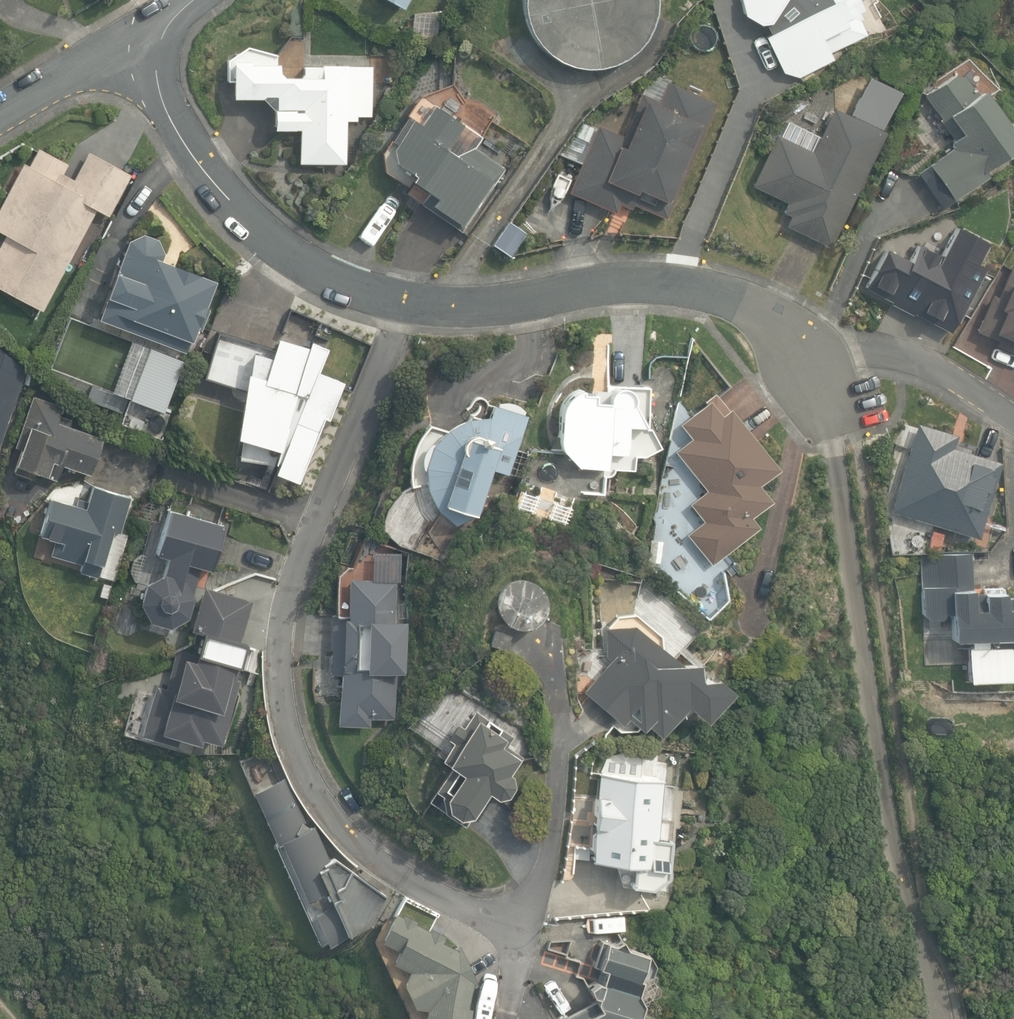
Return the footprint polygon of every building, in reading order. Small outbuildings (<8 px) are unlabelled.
[(404,9),(408,0),(387,0),(404,9)] [(656,3),(656,0),(524,0),(524,3),(524,9),(525,15),(526,20),(528,26),(530,31),(533,36),(536,41),(539,45),(543,50),(547,54),(552,57),(557,60),(562,63),(567,65),(573,67),(578,68),(584,69),(590,69),(596,69),(601,68),(607,67),(612,65),(618,63),(623,60),(628,57),(632,54),(637,50),(640,46),(644,41),(647,36),(650,31),(652,26),(654,20),(655,15),(656,9),(656,3)] [(800,75),(842,49),(841,45),(865,33),(855,12),(861,9),(856,0),(743,0),(746,13),(761,23),(769,22),(772,33),(767,37),(786,71),(800,75)] [(373,116),(374,65),(302,64),(302,75),(281,74),(282,65),(250,65),(250,62),(234,62),(234,98),(264,98),(275,111),(274,129),(300,129),(299,163),(348,164),(349,121),(359,121),(359,116),(373,116)] [(953,201),(988,176),(984,171),(1013,150),(1013,135),(983,90),(976,94),(964,78),(953,75),(923,95),(941,120),(939,121),(954,141),(925,162),(953,201)] [(635,205),(667,219),(716,102),(669,82),(662,101),(646,94),(628,138),(598,125),(570,192),(617,212),(620,203),(633,209),(635,205)] [(459,231),(502,164),(475,144),(455,153),(446,147),(461,125),(432,106),(420,125),(402,114),(378,152),(379,171),(401,185),(405,179),(427,192),(418,205),(459,231)] [(786,225),(829,246),(884,132),(834,107),(820,136),(787,121),(780,135),(776,133),(751,184),(788,202),(783,212),(790,215),(786,225)] [(574,137),(588,143),(595,127),(581,121),(574,137)] [(44,310),(68,265),(98,209),(111,216),(133,175),(91,152),(76,179),(65,174),(70,165),(40,149),(31,166),(27,164),(0,214),(0,232),(8,236),(0,251),(0,287),(44,310)] [(494,244),(510,256),(526,233),(510,221),(494,244)] [(914,314),(949,332),(984,267),(976,263),(987,242),(956,226),(940,256),(918,244),(909,261),(885,249),(864,288),(892,302),(891,304),(913,316),(914,314)] [(98,314),(182,348),(192,323),(199,326),(207,306),(202,304),(212,277),(162,257),(165,249),(155,235),(141,229),(126,237),(98,314)] [(1013,261),(999,298),(993,295),(978,330),(1013,345),(1013,262),(1013,261)] [(259,340),(218,329),(205,377),(246,388),(256,352),(259,340)] [(274,472),(298,481),(322,418),(328,420),(343,381),(318,372),(327,347),(309,340),(307,346),(276,334),(268,356),(256,352),(246,388),(233,439),(280,453),(274,472)] [(27,370),(0,348),(0,447),(27,370)] [(600,468),(600,475),(606,476),(610,472),(612,467),(631,468),(631,454),(641,454),(657,444),(648,426),(645,426),(646,384),(608,384),(602,389),(580,388),(572,392),(566,397),(562,404),(561,413),(559,440),(563,449),(579,467),(600,468)] [(685,529),(709,559),(755,522),(748,512),(768,496),(755,480),(775,464),(717,390),(679,420),(689,432),(673,445),(704,485),(687,498),(701,516),(685,529)] [(11,466),(58,482),(64,464),(90,473),(103,438),(71,427),(74,420),(60,415),(64,406),(35,397),(11,466)] [(438,511),(456,526),(476,514),(491,469),(508,475),(522,433),(521,433),(527,414),(522,413),(523,410),(520,407),(513,402),(505,401),(497,402),(496,406),(492,405),(490,417),(469,418),(447,429),(429,424),(425,430),(420,436),(417,443),(414,450),(412,457),(411,464),(411,472),(412,480),(413,487),(428,484),(429,491),(438,511)] [(888,509),(974,535),(997,460),(950,445),(954,432),(915,421),(888,509)] [(81,571),(99,577),(112,530),(120,532),(130,497),(94,486),(87,509),(52,498),(41,534),(57,539),(52,553),(84,563),(81,571)] [(151,620),(171,625),(189,617),(202,569),(211,571),(224,523),(170,509),(158,554),(170,557),(166,573),(147,583),(142,603),(151,620)] [(648,562),(661,563),(663,540),(651,539),(648,562)] [(969,678),(1009,677),(1008,646),(1013,646),(1013,597),(1006,598),(1006,592),(973,594),(971,553),(921,555),(924,613),(930,619),(942,618),(952,612),(953,640),(968,639),(969,678)] [(338,725),(370,726),(371,718),(395,719),(397,672),(404,673),(407,620),(394,619),(396,580),(349,578),(347,618),(332,618),(329,674),(340,674),(338,725)] [(525,630),(531,629),(536,627),(540,623),(544,619),(547,614),(549,609),(549,603),(548,598),(546,592),(543,588),(538,584),(533,581),(528,580),(522,579),(516,580),(511,583),(506,587),(502,591),(500,597),(498,603),(499,609),(500,614),(503,620),(508,624),(513,627),(519,629),(525,630)] [(196,632),(235,643),(247,604),(207,592),(196,632)] [(647,723),(658,734),(685,704),(703,718),(730,689),(717,676),(699,677),(699,661),(681,662),(664,650),(661,635),(636,614),(618,615),(616,622),(617,625),(606,626),(609,662),(586,691),(622,724),(627,717),(642,730),(647,723)] [(513,636),(497,630),(491,645),(507,651),(513,636)] [(144,700),(158,750),(205,738),(218,738),(227,705),(235,701),(230,693),(233,685),(228,684),(235,662),(196,652),(192,653),(190,657),(186,656),(182,676),(173,674),(168,694),(144,700)] [(442,806),(458,816),(470,812),(487,789),(495,795),(508,794),(514,784),(514,773),(509,771),(518,758),(502,746),(511,732),(474,709),(463,724),(457,721),(447,738),(453,741),(442,757),(449,764),(435,788),(440,793),(442,806)] [(653,836),(661,772),(654,771),(655,768),(605,766),(605,772),(599,772),(591,858),(633,866),(631,884),(647,885),(663,874),(668,838),(653,836)] [(253,792),(322,954),(355,941),(374,927),(387,896),(336,858),(330,856),(316,822),(311,825),(303,818),(285,777),(253,792)] [(471,1009),(467,1006),(472,986),(478,983),(460,943),(457,950),(443,942),(447,936),(432,927),(430,930),(417,923),(417,919),(406,912),(404,915),(396,911),(382,939),(396,947),(393,961),(408,969),(402,981),(413,1004),(427,1007),(425,1018),(469,1018),(471,1009)] [(639,1013),(642,1002),(637,992),(641,979),(651,973),(654,964),(646,953),(626,948),(622,939),(615,944),(607,942),(599,966),(605,968),(607,968),(604,983),(598,980),(588,985),(594,993),(593,1000),(561,1018),(643,1018),(639,1013)]
